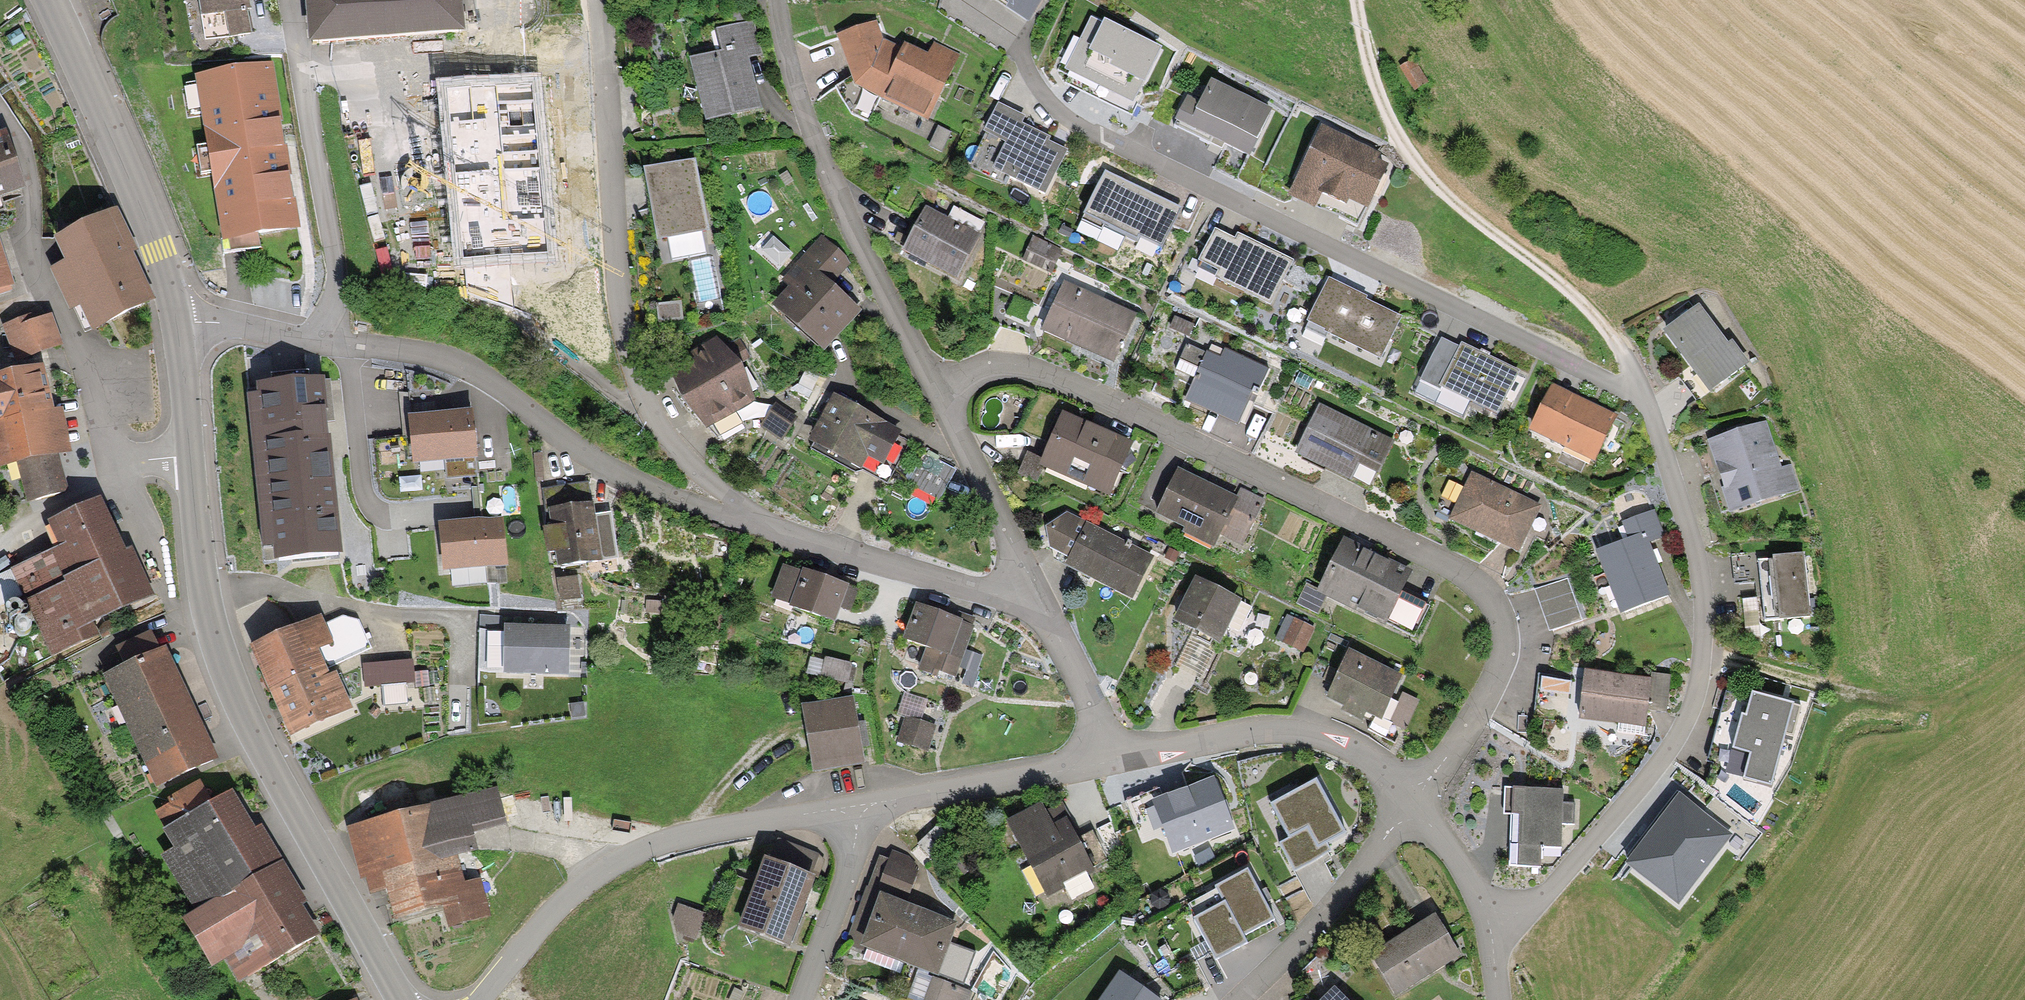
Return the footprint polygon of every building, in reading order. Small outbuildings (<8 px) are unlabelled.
[(206,40),(251,33),(247,9),(252,8),(251,0),(199,0),(206,40)] [(308,44),(463,33),(461,0),(305,0),(308,44)] [(1044,0),(992,0),(1027,24),(1044,0)] [(1162,50),(1093,17),(1067,73),(1074,76),(1070,85),(1131,114),(1162,50)] [(722,50),(690,58),(706,121),(762,107),(754,72),(750,57),(762,54),(754,20),(717,29),(722,50)] [(837,36),(852,77),(835,88),(851,114),(868,122),(880,98),(928,121),(961,54),(934,41),(927,55),(903,44),(901,49),(883,40),(876,22),(837,36)] [(1412,62),(1400,69),(1412,92),(1424,85),(1412,62)] [(473,70),(488,188),(532,182),(526,131),(519,81),(504,83),(502,66),(473,70)] [(221,238),(298,226),(286,145),(274,69),(197,81),(221,238)] [(1272,109),(1211,79),(1200,102),(1187,95),(1172,127),(1213,147),(1222,151),(1225,146),(1248,158),(1272,109)] [(999,103),(984,132),(1006,142),(993,169),(1044,194),(1066,150),(1048,141),(1050,137),(1021,123),(1025,116),(999,103)] [(939,126),(929,147),(940,152),(950,132),(939,126)] [(1378,154),(1321,127),(1288,197),(1314,210),(1316,205),(1357,225),(1386,166),(1375,161),(1378,154)] [(0,132),(0,198),(26,189),(6,130),(0,132)] [(650,203),(657,239),(711,228),(697,158),(643,168),(650,203)] [(1182,208),(1106,170),(1081,221),(1102,232),(1105,226),(1137,241),(1139,237),(1162,248),(1182,208)] [(913,231),(902,250),(955,279),(979,235),(985,223),(953,206),(947,218),(925,206),(913,231)] [(143,274),(133,255),(139,252),(117,208),(56,239),(68,263),(52,271),(71,309),(80,305),(92,329),(155,298),(143,274)] [(1218,276),(1217,279),(1269,304),(1292,259),(1238,233),(1234,239),(1215,229),(1196,267),(1218,276)] [(774,235),(760,252),(781,270),(795,253),(774,235)] [(791,287),(773,305),(824,352),(863,310),(836,285),(855,265),(824,236),(783,280),(791,287)] [(1033,236),(1022,261),(1052,274),(1063,249),(1033,236)] [(10,291),(9,287),(13,286),(5,258),(0,243),(0,294),(10,291)] [(1329,277),(1307,322),(1325,331),(1324,332),(1379,360),(1401,316),(1366,299),(1368,296),(1357,291),(1329,277)] [(1063,281),(1040,330),(1088,353),(1113,364),(1136,315),(1063,281)] [(681,302),(657,305),(659,322),(683,319),(681,302)] [(1700,304),(1663,331),(1688,366),(1675,375),(1696,404),(1750,364),(1732,340),(1729,342),(1700,304)] [(26,317),(2,325),(14,361),(61,345),(51,315),(28,323),(26,317)] [(1175,316),(1170,328),(1188,337),(1194,325),(1175,316)] [(718,339),(669,367),(683,401),(706,431),(754,400),(740,366),(751,358),(738,337),(723,345),(718,339)] [(1439,386),(1459,347),(1441,338),(1419,381),(1441,392),(1443,388),(1439,386)] [(1459,347),(1439,386),(1443,388),(1496,415),(1519,371),(1486,355),(1461,342),(1459,347)] [(1270,370),(1225,349),(1220,359),(1207,352),(1207,354),(1186,344),(1179,359),(1181,359),(1199,368),(1195,378),(1184,400),(1238,425),(1252,393),(1258,396),(1270,370)] [(1195,378),(1199,368),(1181,359),(1176,369),(1195,378)] [(17,465),(59,455),(72,452),(63,408),(54,410),(44,365),(0,375),(0,469),(17,465)] [(258,396),(246,397),(261,549),(272,548),(274,563),(343,556),(339,515),(331,436),(328,436),(325,410),(328,410),(325,378),(257,384),(258,396)] [(1595,404),(1551,384),(1529,431),(1563,447),(1558,458),(1580,469),(1586,457),(1595,461),(1617,414),(1595,404)] [(834,394),(809,441),(861,468),(887,482),(909,441),(899,436),(902,430),(834,394)] [(775,403),(760,427),(782,440),(797,417),(775,403)] [(1395,442),(1319,404),(1295,453),(1351,480),(1359,463),(1379,473),(1395,442)] [(478,474),(471,410),(409,416),(414,464),(444,461),(445,477),(478,474)] [(1098,429),(1063,414),(1042,460),(1039,467),(1043,469),(1108,497),(1131,444),(1098,429)] [(1741,430),(1706,442),(1730,512),(1800,489),(1791,464),(1780,467),(1765,422),(1741,430)] [(1039,467),(1042,460),(1027,452),(1017,475),(1036,483),(1043,469),(1039,467)] [(924,454),(909,484),(939,499),(954,469),(924,454)] [(64,473),(59,455),(17,465),(26,501),(56,494),(64,473)] [(1177,470),(1156,516),(1185,530),(1184,533),(1213,548),(1219,535),(1238,498),(1236,497),(1201,481),(1177,470)] [(1473,474),(1451,521),(1519,552),(1529,530),(1541,505),(1473,474)] [(546,510),(550,510),(593,503),(602,507),(610,488),(590,479),(590,483),(543,489),(546,510)] [(1238,498),(1219,535),(1242,546),(1265,500),(1240,488),(1236,497),(1238,498)] [(61,547),(11,571),(53,660),(100,637),(93,623),(154,594),(131,548),(125,551),(115,530),(99,497),(49,521),(61,547)] [(555,550),(557,566),(614,557),(609,523),(607,515),(595,516),(593,503),(550,510),(553,532),(546,533),(548,551),(555,550)] [(1630,539),(1597,551),(1620,614),(1669,595),(1654,554),(1650,543),(1664,537),(1654,511),(1623,522),(1630,539)] [(1131,599),(1154,557),(1067,512),(1045,528),(1050,549),(1056,552),(1055,561),(1131,599)] [(508,566),(503,517),(473,520),(439,524),(444,571),(486,567),(488,583),(507,581),(505,566),(508,566)] [(1318,589),(1316,593),(1326,598),(1385,626),(1387,622),(1401,593),(1412,571),(1343,538),(1318,589)] [(1761,589),(1764,621),(1809,616),(1803,556),(1758,561),(1761,589)] [(841,608),(849,587),(850,585),(803,569),(802,572),(784,565),(772,599),(835,623),(841,608)] [(577,576),(557,579),(560,601),(580,598),(577,576)] [(1185,599),(1173,622),(1218,643),(1239,600),(1195,578),(1185,599)] [(1566,579),(1534,590),(1548,631),(1580,620),(1566,579)] [(1318,614),(1326,598),(1316,593),(1318,589),(1307,584),(1297,604),(1318,614)] [(849,587),(841,608),(851,611),(858,590),(849,587)] [(1427,606),(1401,593),(1387,622),(1412,634),(1427,606)] [(656,603),(645,603),(645,616),(656,616),(656,603)] [(917,604),(904,640),(925,648),(918,670),(940,678),(941,673),(957,678),(975,627),(972,626),(975,618),(959,612),(957,618),(917,604)] [(320,649),(327,667),(370,647),(358,619),(345,616),(325,625),(333,643),(320,649)] [(1288,616),(1277,640),(1303,652),(1314,628),(1288,616)] [(277,636),(249,647),(289,738),(354,709),(337,671),(331,674),(327,667),(320,649),(333,643),(325,625),(322,617),(277,636)] [(505,626),(503,675),(568,676),(569,628),(547,627),(505,626)] [(1191,634),(1177,666),(1201,676),(1214,645),(1191,634)] [(167,649),(104,677),(155,790),(217,759),(186,692),(167,649)] [(1381,722),(1403,676),(1348,650),(1325,700),(1340,707),(1338,712),(1363,724),(1367,715),(1381,722)] [(967,651),(961,668),(975,673),(981,656),(967,651)] [(852,664),(826,659),(822,677),(852,684),(855,669),(851,668),(852,664)] [(412,660),(361,664),(363,688),(414,684),(412,660)] [(1586,671),(1580,719),(1644,728),(1647,711),(1651,678),(1625,675),(1586,671)] [(1651,678),(1647,711),(1666,713),(1671,676),(1652,673),(1651,678)] [(1751,699),(1727,693),(1721,714),(1708,762),(1746,772),(1744,779),(1772,787),(1786,735),(1792,737),(1801,706),(1752,693),(1751,699)] [(1403,694),(1390,721),(1405,728),(1418,701),(1403,694)] [(855,698),(802,707),(812,771),(865,763),(855,698)] [(936,726),(906,717),(898,743),(928,751),(936,726)] [(1226,809),(1214,777),(1163,797),(1160,789),(1123,803),(1139,843),(1163,834),(1171,855),(1235,830),(1226,809)] [(166,829),(211,802),(200,782),(169,800),(171,804),(157,813),(166,829)] [(1343,832),(1316,784),(1275,806),(1292,839),(1283,844),(1296,867),(1327,850),(1323,843),(1343,832)] [(1542,848),(1562,848),(1562,824),(1575,824),(1575,804),(1568,804),(1563,803),(1563,789),(1503,788),(1503,816),(1510,816),(1509,865),(1542,865),(1542,848)] [(255,829),(232,790),(211,802),(166,829),(163,830),(173,848),(160,856),(195,913),(284,860),(262,824),(255,829)] [(383,889),(392,922),(445,908),(449,926),(489,915),(480,879),(462,884),(456,858),(479,852),(475,835),(510,826),(501,791),(349,831),(362,883),(366,882),(368,893),(383,889)] [(1733,834),(1678,793),(1643,841),(1624,865),(1679,906),(1733,834)] [(1041,805),(1006,824),(1046,898),(1095,872),(1091,865),(1105,858),(1091,833),(1077,841),(1070,828),(1058,806),(1046,813),(1041,805)] [(938,826),(918,845),(932,860),(952,840),(938,826)] [(778,839),(771,859),(815,876),(817,877),(822,860),(819,854),(778,839)] [(889,860),(880,886),(884,888),(908,897),(918,870),(914,869),(914,865),(908,855),(892,850),(889,860)] [(849,941),(863,946),(882,895),(884,888),(880,886),(889,860),(880,856),(849,941)] [(765,857),(738,927),(789,947),(803,908),(815,876),(771,859),(765,857)] [(308,901),(284,860),(195,913),(182,920),(212,970),(224,963),(238,986),(322,936),(306,909),(303,904),(308,901)] [(1260,899),(1247,873),(1217,889),(1225,905),(1197,920),(1216,957),(1246,941),(1242,935),(1271,919),(1260,899)] [(956,922),(882,895),(863,946),(937,974),(956,922)] [(701,917),(678,910),(671,931),(694,938),(701,917)] [(1436,914),(1370,954),(1395,995),(1438,968),(1461,954),(1436,914)] [(1101,999),(1160,999),(1120,972),(1101,999)] [(924,999),(970,999),(973,991),(932,977),(924,999)] [(1334,987),(1321,999),(1347,999),(1334,987)]
